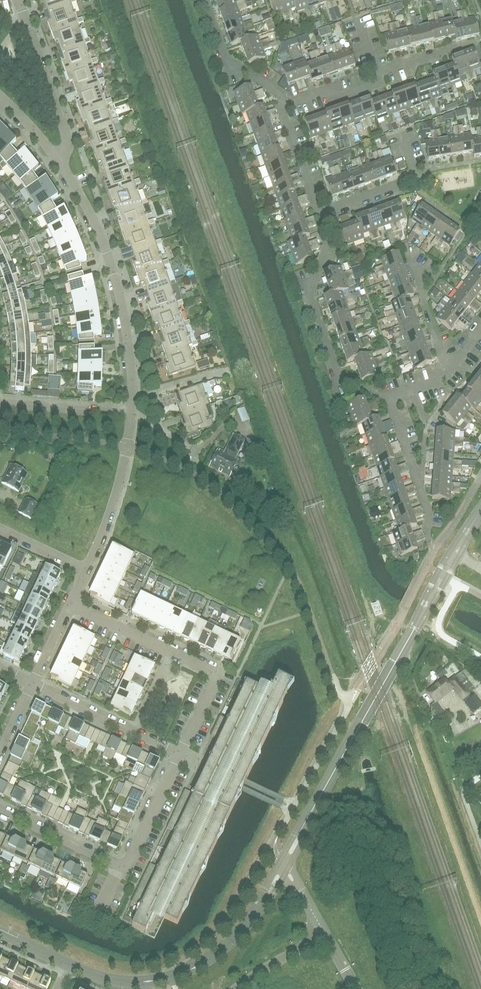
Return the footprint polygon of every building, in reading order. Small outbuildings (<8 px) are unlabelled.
[(41,3),(42,3),(41,1),(44,0),(47,10),(71,2),(72,4),(77,2),(76,0),(40,0),(41,3)] [(244,0),(243,0),(236,3),(235,0),(221,0),(216,2),(220,13),(246,4),(244,0)] [(282,0),(269,0),(275,15),(281,13),(284,21),(289,20),(282,0)] [(294,0),(282,0),(289,20),(293,18),(290,10),(296,8),(296,7),(294,0)] [(296,7),(296,8),(298,12),(304,10),(308,18),(312,17),(306,0),(294,0),(296,7)] [(318,0),(306,0),(312,17),(316,15),(313,6),(320,4),(318,0)] [(330,0),(318,0),(320,4),(326,2),(329,10),(333,9),(330,0)] [(364,1),(368,10),(372,8),(369,2),(368,0),(366,0),(364,1)] [(77,20),(72,4),(71,2),(47,10),(51,20),(48,21),(48,19),(47,19),(51,31),(78,22),(79,24),(84,22),(82,18),(77,20)] [(241,18),(239,11),(247,8),(246,4),(220,13),(224,24),(241,18)] [(382,8),(384,14),(391,12),(389,6),(382,8)] [(479,35),(475,18),(468,19),(466,10),(461,12),(468,38),(479,35)] [(456,36),(453,23),(452,18),(445,20),(443,11),(439,12),(438,12),(445,39),(455,36),(456,36)] [(445,39),(438,12),(434,14),(436,22),(429,24),(434,42),(445,39)] [(468,38),(461,12),(457,13),(459,21),(453,23),(456,36),(455,36),(456,41),(468,38)] [(434,42),(429,24),(423,26),(421,17),(416,18),(423,44),(434,42)] [(252,21),(244,24),(241,18),(224,24),(228,35),(254,25),(252,21)] [(423,44),(416,18),(411,19),(414,28),(407,29),(411,47),(423,44)] [(84,40),(79,24),(78,22),(51,31),(56,44),(56,43),(56,41),(58,41),(62,50),(85,42),(86,44),(91,42),(90,38),(84,40)] [(411,47),(407,29),(401,31),(398,22),(394,23),(400,50),(411,47)] [(400,50),(394,23),(389,25),(392,33),(385,35),(389,53),(400,50)] [(249,39),(247,33),(255,30),(254,25),(228,35),(232,46),(241,43),(241,42),(249,39)] [(270,44),(269,39),(260,42),(258,35),(249,39),(241,42),(241,43),(245,53),(270,44)] [(305,43),(302,36),(296,38),(299,45),(305,43)] [(92,60),(86,44),(85,42),(62,50),(65,60),(63,61),(62,59),(61,59),(66,72),(92,62),(93,64),(98,62),(97,58),(92,60)] [(355,66),(349,49),(343,51),(340,43),(335,44),(344,70),(355,66)] [(266,58),(263,51),(272,48),(270,44),(245,53),(249,64),(266,58)] [(344,70),(335,44),(331,46),(334,54),(327,57),(334,74),(344,70)] [(334,74),(327,57),(321,59),(318,50),(314,52),(323,78),(334,74)] [(480,67),(474,50),(463,54),(472,80),(477,78),(474,70),(480,67)] [(323,78),(314,52),(309,54),(312,62),(306,64),(310,77),(312,82),(323,78)] [(472,80),(463,54),(452,58),(454,65),(455,65),(459,75),(465,73),(468,81),(472,80)] [(310,77),(306,64),(305,60),(294,64),(303,90),(307,89),(304,79),(310,77)] [(99,80),(93,64),(92,62),(66,72),(70,84),(71,84),(70,82),(72,81),(76,91),(99,82),(100,84),(105,83),(104,78),(99,80)] [(303,90),(294,64),(282,68),(285,76),(289,85),(295,82),(299,92),(303,90)] [(462,82),(459,75),(455,65),(454,65),(444,69),(453,94),(458,93),(455,84),(462,82)] [(453,94),(444,69),(433,73),(435,80),(436,79),(440,90),(446,88),(449,96),(453,94)] [(284,76),(278,85),(282,88),(283,88),(285,90),(289,85),(285,76),(284,76)] [(443,96),(440,90),(436,79),(435,80),(425,83),(434,109),(439,107),(436,99),(443,96)] [(246,82),(240,84),(242,89),(251,86),(249,80),(246,82)] [(106,100),(100,84),(99,82),(76,91),(79,100),(77,101),(76,99),(76,100),(80,112),(107,103),(107,105),(112,103),(111,99),(106,100)] [(434,109),(425,83),(414,87),(421,104),(427,102),(430,110),(434,109)] [(264,94),(263,89),(253,93),(251,86),(242,89),(234,92),(238,103),(264,94)] [(421,104),(414,87),(404,91),(413,117),(417,115),(414,107),(421,104)] [(413,117),(404,91),(393,95),(399,112),(405,110),(408,118),(409,118),(413,117)] [(259,108),(259,107),(257,102),(266,98),(264,94),(238,103),(242,115),(246,113),(246,112),(259,108)] [(473,94),(467,96),(470,104),(476,102),(476,101),(473,94)] [(399,112),(393,95),(382,99),(391,124),(396,123),(393,114),(399,112)] [(376,115),(371,103),(372,102),(370,98),(359,102),(368,128),(373,126),(370,118),(375,115),(376,115)] [(382,99),(372,102),(371,103),(376,115),(375,115),(377,120),(384,118),(387,126),(391,124),(382,99)] [(368,128),(359,102),(348,106),(354,123),(361,121),(364,129),(368,128)] [(113,121),(107,105),(107,103),(80,112),(84,124),(85,124),(84,122),(87,121),(90,131),(114,123),(114,125),(120,123),(118,119),(113,121)] [(277,114),(275,109),(266,113),(263,106),(259,107),(259,108),(246,112),(246,113),(250,123),(277,114)] [(354,123),(348,106),(338,110),(347,135),(351,134),(348,125),(354,123)] [(347,135),(338,110),(327,114),(333,131),(339,128),(342,137),(347,135)] [(271,128),(269,121),(278,118),(277,114),(250,123),(254,134),(271,128)] [(333,131),(327,114),(316,117),(325,143),(330,141),(327,133),(333,131)] [(325,143),(316,117),(305,121),(311,139),(318,136),(321,145),(325,143)] [(408,118),(403,120),(406,126),(415,123),(413,117),(409,118),(408,118)] [(120,141),(114,125),(114,123),(90,131),(94,141),(91,142),(90,140),(94,152),(121,143),(122,145),(127,143),(125,139),(120,141)] [(8,133),(0,125),(0,126),(0,142),(8,133)] [(474,152),(472,138),(471,134),(464,135),(462,126),(458,127),(463,154),(473,152),(474,152)] [(463,154),(458,127),(453,128),(455,137),(448,138),(451,156),(463,154)] [(244,128),(236,131),(239,138),(247,135),(244,128)] [(284,135),(283,131),(273,134),(271,128),(254,134),(258,145),(284,135)] [(477,128),(478,137),(472,138),(474,152),(473,152),(474,157),(480,155),(480,128),(477,128)] [(451,156),(448,138),(442,139),(440,130),(435,131),(440,158),(451,156)] [(440,158),(435,131),(431,132),(432,141),(425,142),(428,160),(440,158)] [(11,147),(16,141),(8,133),(0,142),(0,164),(3,161),(15,151),(11,147)] [(279,149),(276,143),(286,139),(284,135),(258,145),(262,155),(279,149)] [(386,136),(380,139),(382,145),(388,142),(386,136)] [(127,161),(122,145),(121,143),(94,152),(98,165),(99,164),(98,163),(101,162),(104,171),(128,163),(129,165),(134,163),(132,159),(127,161)] [(20,168),(34,157),(27,149),(19,155),(15,151),(3,161),(0,164),(0,166),(3,169),(7,166),(13,174),(20,168)] [(292,157),(290,152),(281,156),(279,149),(262,155),(266,166),(292,157)] [(397,174),(391,157),(384,159),(381,151),(377,152),(386,178),(397,174)] [(386,178),(377,152),(373,154),(376,162),(369,164),(375,182),(386,178)] [(41,166),(34,157),(20,168),(13,174),(24,187),(36,178),(33,173),(41,166)] [(264,179),(269,177),(286,171),(284,164),(294,161),(292,157),(266,166),(260,168),(264,179)] [(375,182),(369,164),(363,167),(360,158),(356,160),(365,185),(375,182)] [(365,185),(356,160),(351,161),(354,170),(348,172),(354,189),(365,185)] [(134,181),(129,165),(128,163),(104,171),(108,181),(105,182),(105,180),(104,180),(108,193),(135,183),(136,185),(141,183),(139,179),(134,181)] [(354,189),(348,172),(342,174),(338,166),(334,168),(343,193),(354,189)] [(343,193),(334,168),(330,169),(333,178),(326,180),(332,197),(343,193)] [(300,178),(298,174),(289,177),(286,171),(269,177),(273,188),(300,178)] [(32,200),(52,188),(46,178),(40,182),(36,178),(24,187),(32,200)] [(294,192),(292,186),(301,183),(300,178),(273,188),(277,198),(294,192)] [(119,212),(142,203),(143,205),(148,204),(147,200),(141,201),(136,185),(135,183),(108,193),(113,205),(113,203),(115,202),(119,212)] [(41,214),(55,206),(52,201),(61,195),(55,186),(52,188),(32,200),(41,214)] [(9,190),(2,195),(6,200),(12,195),(9,190)] [(307,200),(306,195),(297,199),(294,192),(277,198),(281,209),(307,200)] [(302,214),(300,207),(309,204),(307,200),(281,209),(285,220),(302,214)] [(19,209),(24,205),(22,201),(14,206),(17,210),(19,209)] [(406,219),(400,202),(389,206),(398,231),(402,230),(399,221),(406,219)] [(149,222),(146,215),(152,213),(148,204),(143,205),(142,203),(119,212),(122,221),(120,222),(119,220),(118,221),(123,233),(149,224),(150,226),(155,224),(154,220),(149,222)] [(416,234),(432,212),(422,205),(412,220),(418,224),(412,231),(416,234)] [(57,211),(55,206),(41,214),(48,228),(69,218),(72,217),(67,207),(57,211)] [(398,231),(389,206),(378,210),(384,227),(390,224),(393,233),(398,231)] [(23,214),(19,209),(17,210),(14,212),(17,217),(23,214)] [(384,227),(378,210),(367,213),(376,239),(381,237),(378,229),(384,227)] [(431,233),(441,218),(432,212),(416,234),(420,237),(425,229),(431,233)] [(376,239),(367,213),(356,217),(357,222),(358,222),(362,234),(363,234),(369,232),(372,241),(376,239)] [(315,221),(314,217),(304,220),(302,214),(285,220),(289,231),(315,221)] [(358,222),(357,222),(352,224),(348,215),(344,216),(353,243),(365,239),(363,234),(362,234),(358,222)] [(353,243),(344,216),(340,218),(343,227),(336,230),(342,247),(353,243)] [(74,228),(69,218),(48,228),(53,238),(74,228)] [(435,247),(451,225),(441,218),(431,233),(436,237),(431,244),(435,247)] [(310,236),(307,229),(317,226),(315,221),(289,231),(292,241),(293,241),(305,237),(310,236)] [(156,242),(150,226),(149,224),(123,233),(127,245),(128,245),(127,243),(130,242),(133,252),(156,244),(157,246),(162,244),(161,240),(156,242)] [(459,233),(460,232),(451,225),(435,247),(439,250),(444,242),(450,247),(455,239),(459,233)] [(79,239),(74,228),(53,238),(57,248),(79,239)] [(409,236),(408,242),(410,243),(414,237),(416,234),(412,231),(409,236)] [(318,244),(317,240),(307,243),(305,237),(293,241),(292,241),(288,242),(292,254),(318,244)] [(30,240),(33,247),(38,245),(35,238),(30,240)] [(83,250),(79,239),(57,248),(61,258),(83,250)] [(163,262),(157,246),(156,244),(133,252),(136,262),(134,263),(133,261),(137,273),(164,264),(164,266),(169,264),(168,260),(163,262)] [(313,259),(311,252),(320,249),(318,244),(292,254),(296,265),(313,259)] [(5,247),(0,249),(0,261),(9,257),(5,247)] [(80,263),(87,261),(83,250),(61,258),(67,274),(81,269),(80,263)] [(402,264),(398,253),(381,259),(384,266),(375,269),(377,273),(402,264)] [(459,255),(456,259),(461,263),(465,259),(459,255)] [(9,257),(0,261),(0,272),(14,267),(9,257)] [(170,282),(164,266),(164,264),(137,273),(141,286),(142,285),(141,284),(144,283),(147,292),(171,284),(171,286),(177,284),(175,280),(170,282)] [(406,275),(402,264),(377,273),(378,277),(387,274),(389,281),(406,275)] [(479,265),(472,274),(480,281),(480,267),(479,265)] [(14,267),(0,272),(0,283),(17,277),(14,267)] [(353,275),(352,270),(343,273),(341,267),(324,273),(328,284),(353,275)] [(95,289),(92,278),(85,280),(83,274),(68,278),(72,294),(95,289)] [(472,274),(465,283),(479,294),(480,292),(480,281),(472,274)] [(349,289),(347,282),(355,279),(353,275),(328,284),(331,294),(332,294),(342,291),(349,289)] [(410,285),(406,275),(389,281),(391,287),(383,290),(384,294),(410,285)] [(17,277),(0,283),(0,288),(2,293),(21,288),(17,277)] [(479,294),(465,283),(458,292),(480,309),(480,308),(480,304),(475,299),(479,294)] [(151,314),(178,304),(179,306),(184,305),(180,295),(175,296),(171,286),(171,284),(147,292),(151,302),(148,303),(147,301),(151,314)] [(414,297),(410,285),(384,294),(386,299),(394,296),(396,302),(397,302),(409,298),(414,297)] [(97,300),(95,289),(72,294),(74,305),(97,300)] [(435,289),(431,293),(436,297),(440,292),(435,289)] [(30,301),(27,290),(3,297),(5,307),(25,302),(30,301)] [(354,299),(353,294),(344,297),(342,291),(332,294),(331,294),(325,296),(329,308),(354,299)] [(192,292),(186,294),(188,300),(194,298),(192,292)] [(480,309),(458,292),(451,301),(465,312),(469,307),(477,313),(480,309)] [(413,309),(409,298),(397,302),(396,302),(392,303),(394,310),(386,313),(387,318),(413,309)] [(350,312),(347,306),(356,303),(354,299),(329,308),(332,318),(350,312)] [(99,312),(97,300),(74,305),(76,315),(99,312)] [(461,317),(465,312),(451,301),(444,310),(466,327),(469,324),(461,317)] [(27,313),(25,302),(5,307),(7,316),(27,313)] [(184,322),(179,306),(178,304),(151,314),(156,326),(155,324),(158,323),(161,333),(185,324),(186,327),(191,325),(189,321),(184,322)] [(417,320),(413,309),(387,318),(389,322),(397,319),(400,325),(417,320)] [(466,327),(444,310),(436,319),(450,330),(455,325),(463,331),(466,327)] [(101,323),(99,312),(76,315),(77,326),(101,323)] [(362,320),(360,316),(352,319),(350,312),(332,318),(336,329),(362,320)] [(29,323),(27,313),(7,316),(9,326),(29,323)] [(357,334),(355,328),(363,325),(362,320),(336,329),(340,340),(357,334)] [(421,330),(417,320),(400,325),(402,332),(393,335),(395,339),(421,330)] [(30,331),(29,323),(9,326),(10,336),(30,334),(30,331)] [(102,334),(101,331),(101,323),(77,326),(79,342),(94,341),(94,335),(102,334)] [(191,343),(187,331),(186,327),(185,324),(161,333),(165,343),(162,343),(162,342),(161,342),(165,354),(189,346),(192,345),(193,347),(198,345),(196,341),(191,343)] [(442,326),(439,329),(441,334),(449,332),(442,326)] [(424,341),(421,330),(395,339),(396,344),(405,341),(407,347),(424,341)] [(36,345),(35,334),(30,334),(10,336),(11,346),(31,345),(36,345)] [(369,342),(368,337),(359,340),(357,334),(340,340),(344,351),(369,342)] [(428,352),(424,341),(407,347),(409,353),(401,356),(402,361),(428,352)] [(365,356),(365,355),(363,349),(371,346),(369,342),(344,351),(348,362),(355,360),(354,359),(365,356)] [(103,364),(106,364),(106,353),(95,352),(95,344),(79,345),(79,347),(79,363),(103,364)] [(32,356),(31,345),(11,346),(12,356),(32,356)] [(196,366),(189,346),(165,354),(169,364),(166,365),(166,363),(165,363),(169,376),(196,366)] [(432,363),(428,352),(402,361),(404,365),(413,362),(415,369),(432,363)] [(384,361),(382,357),(374,360),(371,353),(365,355),(365,356),(354,359),(355,360),(358,370),(384,361)] [(32,367),(32,356),(12,356),(12,366),(32,367)] [(199,370),(210,366),(208,359),(197,363),(199,370)] [(379,375),(377,368),(385,365),(384,361),(358,370),(362,381),(379,375)] [(102,375),(103,364),(79,363),(79,374),(102,375)] [(31,378),(32,367),(12,366),(11,376),(31,378)] [(102,387),(102,375),(79,374),(78,392),(93,393),(94,386),(102,387)] [(30,388),(31,378),(11,376),(10,387),(16,387),(16,391),(24,392),(25,388),(30,388)] [(54,390),(55,376),(49,376),(49,379),(45,379),(44,384),(48,385),(48,390),(54,390)] [(475,381),(468,390),(480,400),(480,385),(475,381)] [(210,405),(207,398),(208,397),(208,396),(213,394),(210,387),(209,383),(203,385),(203,384),(179,393),(182,403),(180,404),(179,402),(183,414),(207,406),(210,405)] [(468,390),(461,398),(461,399),(471,407),(475,410),(479,405),(480,406),(480,400),(468,390)] [(471,407),(461,399),(461,398),(458,395),(450,404),(471,421),(474,418),(467,412),(471,407)] [(378,406),(376,401),(367,405),(365,398),(347,404),(351,415),(378,406)] [(461,420),(468,425),(471,421),(450,404),(443,414),(457,425),(461,420)] [(207,406),(183,414),(186,424),(184,425),(183,423),(182,423),(187,436),(214,427),(214,426),(207,406)] [(372,420),(372,419),(370,414),(379,410),(378,406),(351,415),(355,427),(362,424),(372,420)] [(249,421),(245,408),(239,410),(244,423),(249,421)] [(392,425),(391,421),(381,424),(379,417),(372,419),(372,420),(362,424),(366,434),(392,425)] [(387,439),(384,433),(394,429),(392,425),(366,434),(369,445),(387,439)] [(464,439),(455,438),(455,431),(437,430),(436,441),(463,443),(464,439)] [(236,458),(245,441),(233,434),(226,448),(228,449),(226,452),(219,448),(210,466),(230,476),(238,460),(236,458)] [(400,446),(398,442),(389,445),(387,439),(369,445),(373,456),(400,446)] [(463,448),(463,443),(436,441),(436,453),(454,454),(454,447),(463,448)] [(394,461),(392,454),(401,451),(400,446),(373,456),(377,467),(394,461)] [(453,461),(454,454),(436,453),(435,464),(462,466),(462,461),(453,461)] [(407,468),(406,464),(396,467),(394,461),(377,467),(381,477),(407,468)] [(19,491),(29,473),(11,464),(2,483),(19,491)] [(452,477),(452,470),(461,471),(462,470),(462,466),(435,464),(434,475),(452,477)] [(402,482),(400,476),(409,472),(407,468),(381,477),(385,488),(402,482)] [(452,483),(452,477),(434,475),(433,487),(460,489),(460,484),(452,483)] [(415,490),(413,485),(404,489),(402,482),(385,488),(388,499),(415,490)] [(450,500),(451,493),(460,493),(460,489),(433,487),(432,499),(450,500)] [(409,504),(407,497),(417,494),(415,490),(388,499),(392,510),(409,504)] [(31,519),(39,505),(26,498),(19,513),(31,519)] [(423,511),(421,507),(412,510),(409,504),(392,510),(396,521),(423,511)] [(417,526),(415,519),(424,516),(423,511),(396,521),(400,531),(410,528),(417,526)] [(423,535),(422,531),(412,534),(410,528),(400,531),(393,533),(397,545),(423,535)] [(418,550),(415,543),(425,540),(423,535),(397,545),(401,556),(418,550)] [(12,549),(1,545),(0,548),(0,567),(3,568),(12,549)] [(133,555),(115,546),(114,546),(110,555),(130,564),(134,555),(133,555)] [(130,564),(110,555),(106,563),(126,572),(130,564)] [(126,572),(106,563),(102,571),(122,580),(126,572)] [(56,584),(61,573),(41,564),(36,574),(56,584)] [(122,580),(102,571),(99,579),(118,589),(122,580)] [(51,593),(56,584),(36,574),(35,573),(30,583),(37,586),(37,587),(51,593)] [(118,589),(99,579),(95,587),(114,597),(118,589)] [(47,603),(51,593),(37,587),(37,586),(30,583),(25,593),(32,597),(32,596),(47,603)] [(114,597),(95,587),(90,596),(91,597),(91,596),(110,605),(109,605),(110,606),(114,597)] [(42,613),(47,603),(32,596),(32,597),(25,593),(21,603),(42,613)] [(141,617),(150,597),(142,593),(132,613),(141,617)] [(149,621),(158,601),(150,597),(141,617),(149,621)] [(157,625),(166,605),(158,601),(149,621),(157,625)] [(37,623),(42,613),(21,603),(16,612),(21,615),(21,614),(23,615),(23,616),(37,623)] [(165,629),(175,609),(166,605),(157,625),(165,629)] [(173,632),(183,613),(175,609),(165,629),(173,632)] [(37,623),(23,616),(23,615),(21,614),(21,615),(16,612),(11,622),(16,624),(33,632),(37,623)] [(182,636),(191,617),(183,613),(173,632),(182,636)] [(190,640),(199,621),(191,617),(182,636),(190,640)] [(206,648),(215,628),(218,624),(209,620),(207,624),(198,644),(206,648)] [(198,644),(207,624),(199,621),(190,640),(198,644)] [(28,642),(33,632),(16,624),(12,634),(28,642)] [(94,637),(76,629),(76,628),(71,637),(91,646),(95,637),(94,637)] [(214,652),(224,632),(215,628),(206,648),(214,652)] [(223,656),(232,636),(224,632),(214,652),(223,656)] [(23,652),(28,642),(12,634),(7,644),(9,645),(23,652)] [(232,660),(232,659),(231,659),(236,649),(237,649),(242,641),(232,636),(223,656),(232,660)] [(91,646),(71,637),(67,645),(87,654),(91,646)] [(19,662),(23,652),(9,645),(4,655),(19,662)] [(87,654),(67,645),(63,653),(83,663),(87,654)] [(83,663),(63,653),(60,661),(79,671),(83,663)] [(154,666),(135,657),(136,656),(135,656),(131,665),(150,674),(155,665),(154,665),(154,666)] [(79,671),(60,661),(56,670),(75,679),(79,671)] [(150,674),(131,665),(127,673),(146,683),(150,674)] [(442,668),(435,673),(439,679),(447,673),(442,668)] [(75,679),(56,670),(51,679),(52,679),(52,678),(71,687),(70,688),(71,688),(75,679)] [(461,672),(456,676),(470,693),(472,691),(475,690),(461,672)] [(146,683),(127,673),(123,681),(142,691),(146,683)] [(454,678),(447,684),(443,679),(426,691),(436,703),(453,689),(463,701),(473,714),(480,708),(480,703),(472,691),(470,693),(456,676),(454,678)] [(142,691),(123,681),(119,690),(139,699),(142,691)] [(255,703),(261,690),(249,684),(244,694),(243,693),(241,696),(255,703)] [(139,699),(119,690),(115,698),(135,707),(139,699)] [(278,712),(283,701),(270,694),(265,705),(278,712)] [(249,715),(255,703),(241,696),(235,709),(249,715)] [(135,707),(115,698),(111,707),(112,707),(130,715),(130,716),(135,707)] [(49,722),(55,710),(37,701),(25,726),(37,732),(40,726),(38,725),(41,718),(49,722)] [(446,728),(452,723),(436,703),(432,706),(446,728)] [(273,722),(278,712),(265,705),(260,716),(273,722)] [(243,728),(249,715),(235,709),(229,720),(220,716),(220,717),(243,728)] [(70,731),(75,719),(55,710),(49,722),(45,729),(55,734),(59,726),(69,731),(70,731)] [(268,733),(273,722),(260,716),(254,727),(268,733)] [(237,740),(243,728),(220,717),(214,729),(237,740)] [(106,749),(102,756),(113,761),(116,754),(116,753),(122,741),(75,719),(70,731),(69,731),(66,739),(87,749),(90,741),(106,749)] [(32,743),(37,732),(25,726),(16,747),(35,756),(40,746),(32,743)] [(263,744),(268,733),(254,727),(249,737),(263,744)] [(231,752),(237,740),(214,729),(211,736),(220,740),(217,746),(231,752)] [(258,754),(263,744),(249,737),(244,748),(258,754)] [(136,763),(142,751),(122,741),(116,753),(116,754),(113,761),(133,771),(137,763),(136,763)] [(225,765),(231,752),(217,746),(216,749),(218,750),(213,759),(225,765)] [(30,766),(35,756),(16,747),(6,767),(15,772),(18,773),(23,762),(30,766)] [(253,765),(258,754),(244,748),(239,758),(253,765)] [(148,785),(160,760),(142,751),(136,763),(137,763),(133,771),(139,773),(136,779),(148,785)] [(248,776),(253,765),(239,758),(234,769),(248,776)] [(217,782),(225,765),(213,759),(205,777),(217,782)] [(15,772),(6,767),(0,779),(0,795),(12,800),(17,788),(9,784),(15,772)] [(208,801),(217,782),(205,777),(201,786),(199,785),(194,794),(208,801)] [(138,805),(148,785),(136,779),(134,784),(126,781),(123,786),(119,796),(138,805)] [(32,795),(36,788),(21,781),(17,788),(12,800),(32,810),(38,798),(32,795)] [(231,812),(240,793),(226,787),(217,805),(231,812)] [(59,808),(48,803),(52,795),(41,790),(38,798),(32,810),(53,820),(53,819),(59,808)] [(199,820),(208,801),(194,794),(185,790),(176,809),(199,820)] [(129,825),(138,805),(119,796),(114,805),(122,809),(117,820),(119,821),(129,825)] [(222,831),(231,812),(217,805),(208,824),(222,831)] [(79,832),(84,820),(85,820),(86,817),(88,813),(78,808),(74,815),(64,810),(58,822),(79,832)] [(190,839),(199,820),(176,809),(167,828),(176,832),(190,839)] [(86,817),(85,820),(84,820),(79,832),(99,842),(105,830),(109,822),(99,818),(96,822),(86,817)] [(117,850),(129,825),(119,821),(113,834),(105,830),(99,842),(117,850)] [(213,849),(222,831),(208,824),(199,843),(213,849)] [(173,875),(190,839),(176,832),(159,868),(173,875)] [(14,857),(21,841),(16,839),(14,840),(7,837),(1,851),(14,857)] [(27,863),(33,849),(27,846),(27,844),(21,841),(14,857),(27,863)] [(204,868),(213,849),(199,843),(190,861),(204,868)] [(41,870),(49,854),(43,852),(41,853),(35,850),(28,864),(41,870)] [(54,876),(61,862),(54,859),(54,857),(49,854),(41,870),(54,876)] [(195,886),(204,868),(190,861),(182,880),(195,886)] [(69,883),(76,867),(71,865),(69,866),(62,863),(56,877),(69,883)] [(164,894),(173,875),(159,868),(150,864),(141,883),(164,894)] [(81,889),(88,875),(82,872),(81,870),(76,867),(69,883),(81,889)] [(187,905),(195,886),(182,880),(173,898),(187,905)] [(155,913),(164,894),(141,883),(132,902),(141,906),(155,913)] [(178,924),(187,905),(173,898),(164,917),(178,924)] [(125,916),(123,920),(132,925),(141,906),(132,902),(125,916)] [(146,931),(155,913),(141,906),(132,925),(146,931)] [(18,966),(2,958),(0,962),(0,977),(11,982),(18,966)] [(34,974),(18,966),(11,982),(8,987),(12,988),(14,984),(25,988),(27,988),(34,974)] [(51,982),(34,974),(27,988),(47,988),(51,982)]
